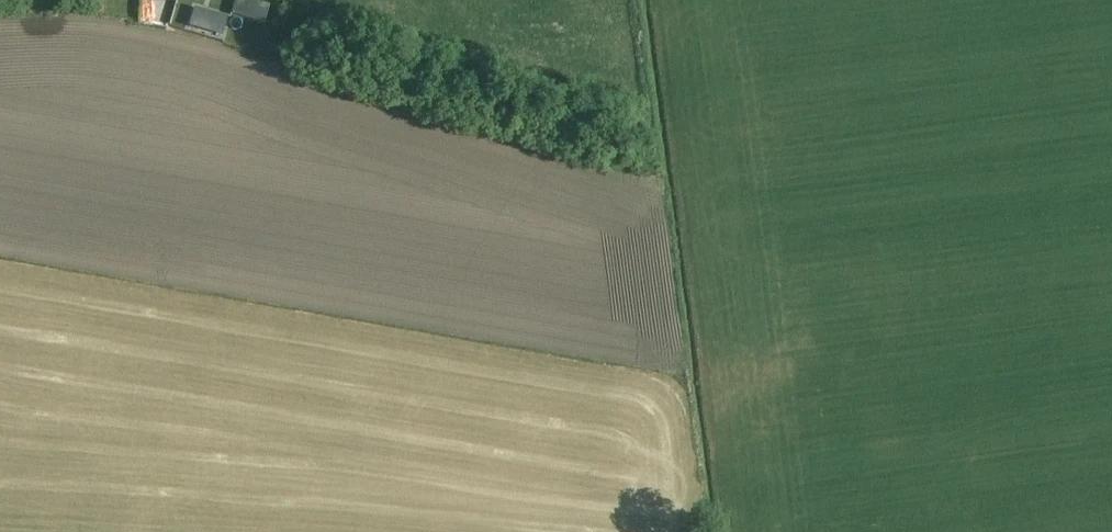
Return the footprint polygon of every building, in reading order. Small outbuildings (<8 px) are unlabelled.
[(234,14),(249,18),(253,3),(244,0),(238,0),(234,14)]
